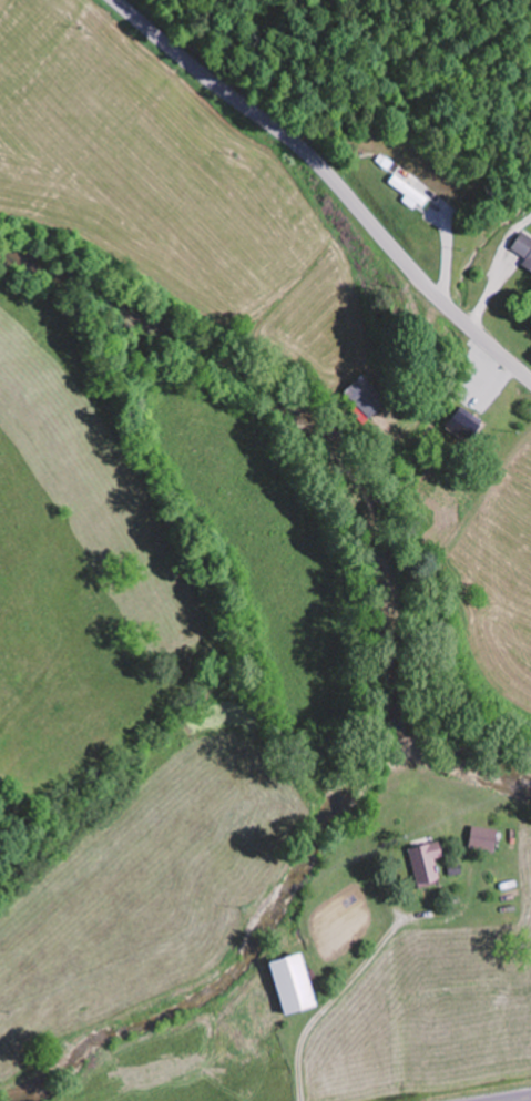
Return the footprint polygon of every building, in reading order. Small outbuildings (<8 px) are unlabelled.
[(432,196),(398,172),(392,180),(426,205),(432,196)] [(390,400),(364,374),(347,391),(373,417),(390,400)] [(468,437),(480,422),(462,409),(451,424),(468,437)] [(499,829),(472,826),(470,847),(497,850),(499,829)] [(419,886),(442,881),(438,859),(448,857),(445,841),(411,848),(419,886)] [(289,1014),(321,1006),(307,953),(275,961),(289,1014)]
